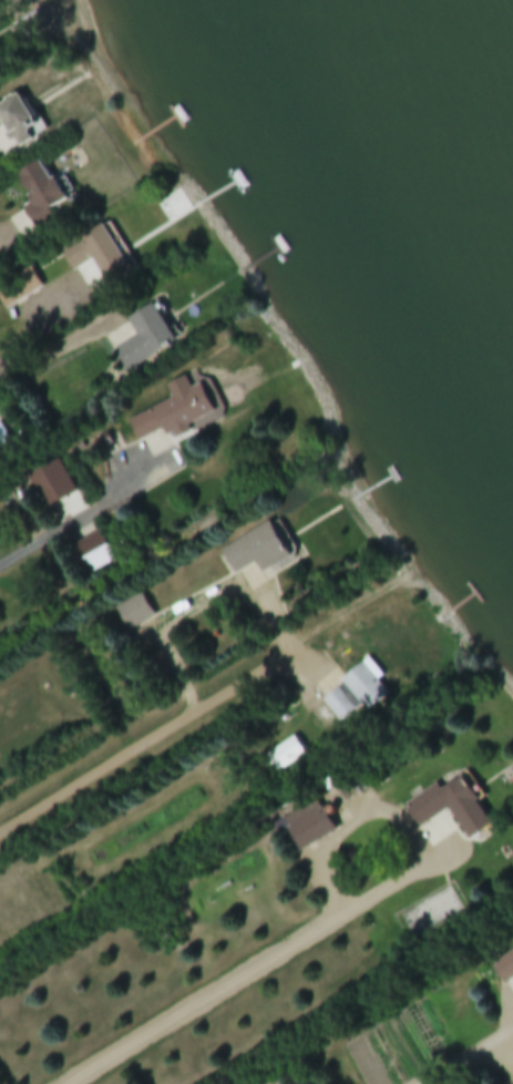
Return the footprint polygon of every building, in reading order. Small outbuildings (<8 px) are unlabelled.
[(31,143),(25,128),(32,125),(20,98),(0,106),(0,157),(31,143)] [(36,234),(52,223),(46,214),(64,201),(37,162),(14,177),(28,197),(17,205),(36,234)] [(128,269),(103,227),(59,253),(72,274),(91,262),(104,284),(128,269)] [(29,270),(0,288),(0,305),(4,312),(41,290),(29,270)] [(111,353),(122,375),(175,346),(153,306),(126,320),(137,339),(111,353)] [(213,418),(199,386),(190,389),(185,378),(165,387),(171,402),(127,421),(137,443),(163,432),(166,439),(213,418)] [(10,442),(0,426),(0,448),(10,442)] [(27,477),(43,510),(75,495),(59,461),(27,477)] [(219,551),(231,576),(254,564),(259,574),(287,560),(270,525),(219,551)] [(70,549),(84,578),(112,563),(97,534),(70,549)] [(115,609),(127,633),(154,620),(142,596),(115,609)] [(388,696),(377,684),(382,679),(366,661),(341,684),(368,714),(388,696)] [(355,710),(336,691),(322,704),(341,724),(355,710)] [(306,755),(294,738),(260,761),(272,779),(306,755)] [(489,828),(458,776),(404,808),(417,831),(448,812),(466,842),(489,828)] [(286,830),(297,853),(333,835),(322,811),(286,830)] [(512,980),(512,952),(489,968),(502,987),(512,980)]
